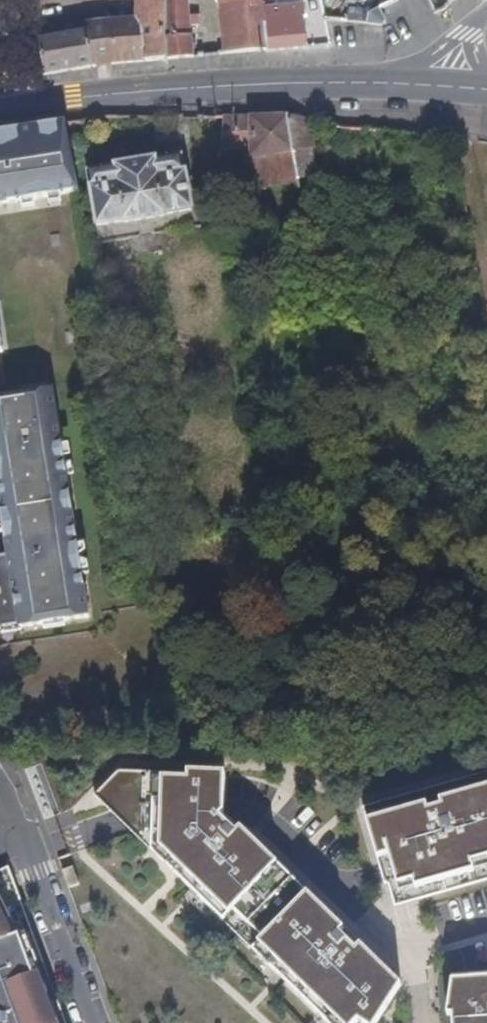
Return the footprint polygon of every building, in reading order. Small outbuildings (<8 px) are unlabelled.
[(166,0),(136,0),(136,20),(117,21),(107,22),(113,65),(122,64),(124,64),(144,62),(166,60),(166,0)] [(189,0),(166,0),(166,60),(194,58),(192,38),(191,27),(191,26),(199,26),(199,15),(191,16),(189,0)] [(264,0),(221,0),(225,54),(268,51),(269,51),(265,10),(264,0)] [(306,48),(301,7),(265,10),(269,51),(306,48)] [(367,24),(369,11),(349,9),(347,22),(367,24)] [(113,65),(107,22),(85,24),(87,31),(93,67),(113,65)] [(93,67),(87,31),(40,39),(45,76),(93,67)] [(313,150),(314,149),(309,120),(290,116),(272,116),(225,117),(224,149),(245,149),(248,189),(269,187),(274,185),(299,181),(318,178),(313,150)] [(79,193),(66,123),(39,127),(0,133),(0,205),(79,193)] [(193,213),(182,154),(86,169),(90,186),(99,229),(193,213)] [(52,391),(0,399),(0,461),(1,469),(0,470),(0,506),(10,566),(0,567),(0,631),(88,616),(52,391)] [(8,556),(0,558),(0,567),(10,566),(8,556)] [(360,809),(382,883),(386,882),(393,906),(486,879),(486,772),(360,809)] [(327,1022),(355,1022),(359,1019),(363,1022),(399,986),(359,947),(360,945),(343,928),(341,930),(250,840),(251,838),(240,828),(235,834),(222,823),(223,776),(117,773),(93,796),(327,1022)] [(8,868),(0,872),(0,1022),(65,1022),(8,868)] [(451,1022),(486,1022),(486,973),(449,976),(452,1017),(450,1017),(451,1022)]
